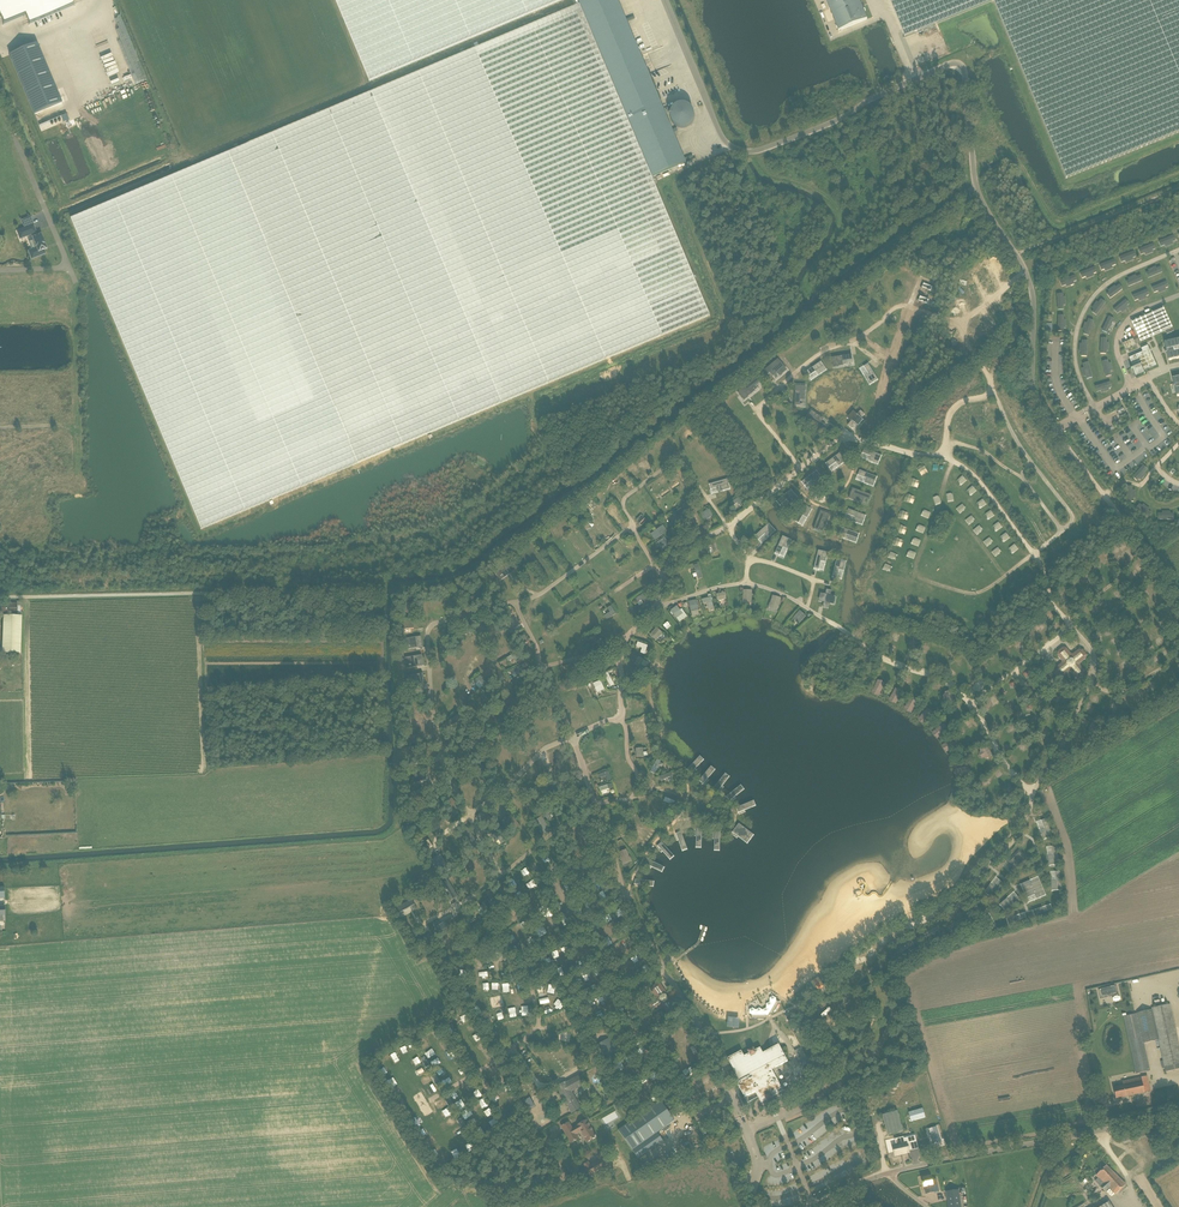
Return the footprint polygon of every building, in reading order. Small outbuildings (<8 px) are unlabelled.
[(4,25),(26,16),(29,25),(74,6),(72,0),(0,0),(0,17),(4,25)] [(562,0),(334,0),(370,85),(562,0)] [(618,0),(578,0),(580,5),(372,93),(502,403),(710,316),(654,182),(652,177),(686,163),(618,0)] [(839,31),(867,19),(860,0),(826,0),(839,31)] [(905,37),(993,1),(1066,178),(1178,132),(1178,0),(889,0),(905,37)] [(62,103),(37,44),(9,55),(35,115),(62,103)] [(502,403),(372,93),(71,219),(201,529),(358,464),(502,403)] [(685,102),(665,110),(674,130),(694,121),(685,102)] [(67,114),(61,117),(64,123),(69,120),(67,114)] [(42,131),(63,122),(60,116),(40,125),(42,131)] [(81,117),(42,133),(67,193),(106,176),(81,117)] [(32,259),(45,254),(44,250),(45,250),(45,248),(46,247),(41,235),(37,236),(36,233),(33,225),(17,232),(20,239),(30,235),(32,239),(33,238),(37,248),(29,252),(32,259)] [(1175,234),(1156,242),(1160,251),(1178,244),(1175,234)] [(1136,250),(1139,257),(1140,259),(1159,252),(1155,242),(1136,250)] [(1117,257),(1119,264),(1120,267),(1139,259),(1135,250),(1117,257)] [(1097,265),(1100,272),(1101,275),(1119,267),(1116,258),(1097,265)] [(1143,272),(1147,281),(1165,274),(1162,264),(1143,272)] [(1078,273),(1080,280),(1081,283),(1100,275),(1096,266),(1078,273)] [(1123,281),(1127,290),(1146,282),(1142,273),(1123,281)] [(1060,288),(1061,291),(1080,283),(1076,274),(1058,282),(1060,288)] [(941,286),(923,279),(921,284),(939,291),(941,286)] [(1149,287),(1153,296),(1171,289),(1167,279),(1149,287)] [(1104,294),(1110,302),(1126,290),(1120,282),(1104,294)] [(1129,295),(1133,304),(1152,297),(1148,287),(1129,295)] [(937,299),(920,292),(918,297),(935,304),(937,299)] [(1066,312),(1065,292),(1055,292),(1056,312),(1066,312)] [(1109,302),(1100,296),(1089,313),(1097,319),(1109,302)] [(1111,310),(1117,318),(1132,305),(1126,297),(1111,310)] [(1164,307),(1131,319),(1139,341),(1172,329),(1164,307)] [(1099,332),(1109,336),(1117,318),(1108,314),(1099,332)] [(1097,320),(1087,317),(1081,336),(1090,339),(1097,320)] [(1099,336),(1098,356),(1108,357),(1109,337),(1099,336)] [(1090,339),(1080,339),(1079,358),(1089,359),(1090,339)] [(1133,339),(1122,344),(1125,351),(1136,346),(1133,339)] [(1164,343),(1168,361),(1178,358),(1178,339),(1164,343)] [(1157,366),(1148,346),(1141,349),(1142,352),(1129,358),(1133,368),(1132,368),(1135,377),(1144,373),(1144,372),(1157,366)] [(838,363),(853,361),(852,355),(832,358),(834,368),(839,367),(838,363)] [(1100,360),(1104,380),(1114,377),(1109,358),(1100,360)] [(778,359),(763,372),(766,376),(770,373),(773,377),(777,373),(784,368),(785,367),(778,359)] [(1095,379),(1090,360),(1080,363),(1085,382),(1095,379)] [(816,372),(824,366),(821,362),(805,373),(808,377),(816,372)] [(868,364),(864,367),(869,375),(874,383),(878,380),(868,364)] [(745,395),(760,383),(757,379),(738,394),(744,402),(748,399),(745,395)] [(1095,395),(1114,389),(1111,380),(1092,385),(1095,395)] [(796,386),(795,405),(800,406),(800,401),(801,391),(806,392),(806,386),(796,386)] [(814,418),(816,414),(812,411),(806,420),(823,430),(826,426),(814,418)] [(848,426),(852,430),(855,426),(857,424),(861,428),(864,424),(861,420),(864,416),(860,413),(857,416),(856,416),(851,422),(851,423),(848,426)] [(878,419),(866,432),(874,439),(886,426),(878,419)] [(668,440),(664,442),(669,449),(673,447),(668,440)] [(864,449),(862,454),(871,457),(879,461),(880,461),(882,456),(881,456),(864,449)] [(837,462),(844,457),(841,452),(826,464),(829,468),(837,462)] [(648,471),(652,469),(645,458),(641,460),(648,471)] [(921,473),(925,468),(919,463),(915,468),(921,473)] [(1143,465),(1131,477),(1136,482),(1148,470),(1143,465)] [(860,470),(858,475),(867,479),(875,483),(876,481),(877,478),(876,477),(860,470)] [(812,481),(820,475),(816,471),(801,482),(804,486),(812,481)] [(626,472),(619,476),(624,485),(631,481),(626,472)] [(717,474),(707,479),(709,483),(719,478),(717,474)] [(956,481),(961,485),(966,480),(961,476),(956,481)] [(729,484),(728,479),(709,485),(711,490),(720,487),(729,484)] [(972,486),(966,491),(971,495),(976,490),(972,486)] [(1125,488),(1126,504),(1134,503),(1133,487),(1125,488)] [(856,496),(869,501),(871,496),(853,489),(849,498),(854,500),(856,496)] [(787,500),(794,494),(791,490),(776,502),(780,506),(787,500)] [(739,497),(731,502),(735,510),(743,505),(739,497)] [(980,508),(986,504),(982,499),(976,503),(980,508)] [(1139,500),(1133,508),(1149,520),(1155,512),(1139,500)] [(606,508),(608,512),(612,510),(616,515),(619,513),(614,504),(606,508)] [(957,507),(960,513),(966,510),(964,504),(957,507)] [(803,516),(808,507),(803,505),(794,522),(799,524),(803,516)] [(678,518),(685,514),(681,507),(674,511),(678,518)] [(704,521),(713,516),(709,509),(700,514),(704,521)] [(848,509),(846,514),(855,518),(864,521),(866,516),(848,509)] [(900,510),(898,517),(907,520),(909,512),(900,510)] [(984,514),(988,519),(994,515),(990,510),(984,514)] [(1175,521),(1175,511),(1155,510),(1155,521),(1175,521)] [(828,520),(830,514),(821,511),(814,529),(819,531),(824,518),(828,520)] [(972,516),(966,519),(969,524),(975,521),(972,516)] [(998,522),(993,526),(997,531),(1002,527),(998,522)] [(766,534),(771,529),(773,528),(769,524),(768,525),(755,537),(758,541),(766,534)] [(899,524),(896,532),(905,535),(908,527),(899,524)] [(916,530),(923,533),(925,527),(918,524),(916,530)] [(655,540),(668,532),(663,525),(650,533),(655,540)] [(974,529),(977,534),(983,531),(981,526),(974,529)] [(842,528),(840,533),(858,539),(860,534),(842,528)] [(1000,537),(1004,542),(1010,537),(1006,532),(1000,537)] [(572,537),(581,549),(584,546),(576,534),(572,537)] [(784,547),(787,541),(788,538),(783,536),(782,538),(775,554),(780,556),(784,547)] [(664,543),(666,547),(670,544),(665,537),(656,543),(659,547),(664,543)] [(901,547),(903,540),(895,537),(892,544),(901,547)] [(913,537),(911,543),(918,546),(920,540),(913,537)] [(989,537),(984,542),(987,546),(993,541),(989,537)] [(707,544),(709,552),(717,550),(715,542),(707,544)] [(1009,548),(1013,553),(1019,548),(1015,544),(1009,548)] [(998,547),(992,552),(996,557),(1002,552),(998,547)] [(617,552),(620,557),(616,560),(619,564),(627,558),(620,549),(617,552)] [(821,561),(824,552),(818,550),(818,551),(814,569),(819,570),(821,561)] [(909,550),(907,556),(914,558),(916,552),(909,550)] [(889,558),(896,560),(898,554),(891,551),(889,558)] [(840,570),(842,560),(837,559),(832,578),(837,579),(840,570)] [(508,562),(495,572),(498,576),(503,573),(507,570),(510,574),(515,571),(508,562)] [(693,565),(698,579),(702,578),(698,563),(693,565)] [(885,563),(883,571),(892,574),(894,566),(885,563)] [(585,591),(589,599),(600,594),(596,586),(585,591)] [(743,590),(743,603),(752,603),(752,590),(743,590)] [(819,599),(824,600),(823,608),(828,609),(829,604),(830,604),(831,596),(832,591),(826,590),(825,595),(821,594),(819,599)] [(718,601),(727,599),(725,592),(716,594),(718,601)] [(645,593),(634,598),(638,606),(649,601),(645,593)] [(768,607),(777,610),(781,598),(772,595),(768,607)] [(703,604),(707,603),(709,609),(714,607),(711,596),(701,599),(703,604)] [(689,601),(692,616),(699,614),(696,600),(689,601)] [(564,605),(567,613),(576,609),(573,601),(564,605)] [(0,604),(0,615),(17,614),(16,603),(0,604)] [(415,603),(404,604),(405,609),(411,608),(412,612),(416,612),(415,603)] [(789,618),(796,609),(788,603),(781,612),(789,618)] [(670,610),(679,622),(688,616),(682,608),(680,609),(677,605),(670,610)] [(610,613),(605,615),(606,618),(615,613),(611,606),(607,608),(610,613)] [(552,623),(556,621),(557,623),(563,620),(559,610),(548,615),(552,623)] [(799,624),(806,616),(799,610),(792,618),(799,624)] [(516,614),(507,618),(511,628),(520,624),(516,614)] [(2,653),(8,653),(21,653),(22,617),(4,616),(2,653)] [(607,622),(609,625),(616,622),(619,628),(623,626),(618,616),(607,622)] [(812,619),(802,629),(808,635),(818,625),(812,619)] [(414,629),(413,620),(401,622),(402,630),(414,629)] [(657,641),(663,633),(657,628),(650,635),(657,641)] [(591,646),(601,640),(597,634),(587,640),(591,646)] [(421,637),(405,639),(406,644),(411,643),(411,644),(417,643),(417,648),(423,647),(421,637)] [(1159,647),(1164,643),(1160,639),(1156,642),(1159,647)] [(642,648),(640,653),(645,655),(648,645),(637,642),(636,646),(642,648)] [(557,646),(546,650),(548,655),(554,653),(555,656),(559,655),(557,646)] [(1055,671),(1058,674),(1059,677),(1063,677),(1069,672),(1071,673),(1075,678),(1079,679),(1084,675),(1084,671),(1080,665),(1080,663),(1086,659),(1086,655),(1082,650),(1079,649),(1073,654),(1071,654),(1067,648),(1063,648),(1058,652),(1057,655),(1062,661),(1063,661),(1063,663),(1062,663),(1056,668),(1055,671)] [(422,655),(406,658),(407,663),(413,662),(413,663),(418,662),(419,667),(424,666),(422,655)] [(646,667),(648,662),(638,656),(634,664),(640,667),(641,665),(646,667)] [(961,669),(964,666),(958,659),(954,662),(961,669)] [(566,676),(574,673),(571,663),(563,666),(566,676)] [(510,670),(513,678),(525,673),(521,665),(510,670)] [(557,669),(561,679),(565,678),(561,667),(557,669)] [(896,670),(893,678),(899,680),(902,672),(896,670)] [(610,687),(614,685),(608,672),(604,674),(610,687)] [(423,674),(407,676),(408,681),(413,681),(419,680),(420,685),(425,684),(423,674)] [(487,684),(483,679),(480,676),(473,681),(476,685),(480,682),(483,687),(487,684)] [(593,683),(597,692),(605,689),(600,680),(593,683)] [(586,697),(590,695),(586,685),(577,689),(580,696),(584,694),(586,697)] [(569,703),(577,697),(572,691),(565,697),(569,703)] [(948,691),(941,698),(949,705),(955,698),(948,691)] [(1093,696),(1091,701),(1097,705),(1100,700),(1093,696)] [(606,709),(616,706),(614,697),(603,699),(606,709)] [(444,713),(451,707),(443,700),(437,706),(444,713)] [(637,705),(627,708),(629,717),(644,713),(642,707),(638,708),(637,705)] [(572,724),(585,719),(581,708),(567,713),(572,724)] [(457,715),(445,726),(448,730),(452,726),(453,726),(457,722),(460,726),(464,723),(460,719),(461,719),(457,715)] [(410,726),(410,729),(410,733),(406,734),(406,738),(418,737),(418,734),(420,733),(420,725),(418,725),(418,721),(408,721),(408,726),(410,726)] [(646,730),(645,725),(641,725),(641,722),(633,723),(634,733),(642,732),(642,731),(646,730)] [(938,739),(948,728),(942,723),(932,733),(938,739)] [(1009,740),(1014,745),(1020,739),(1015,734),(1009,740)] [(415,747),(404,748),(405,754),(410,753),(411,758),(412,764),(417,763),(415,747)] [(642,747),(636,748),(637,758),(648,756),(647,752),(643,752),(642,747)] [(987,747),(978,753),(984,761),(993,755),(987,747)] [(693,771),(702,762),(698,758),(689,768),(687,770),(691,774),(692,773),(693,771)] [(656,774),(660,761),(655,759),(651,772),(656,774)] [(968,766),(953,770),(956,777),(970,773),(968,766)] [(707,780),(714,772),(710,769),(702,777),(701,779),(699,781),(703,784),(705,782),(707,780)] [(606,776),(608,781),(612,779),(608,770),(598,774),(600,778),(606,776)] [(405,788),(421,783),(419,779),(414,780),(409,781),(407,776),(402,778),(404,783),(403,783),(405,788)] [(721,787),(728,779),(724,776),(715,786),(714,788),(718,792),(719,790),(721,787)] [(623,784),(626,783),(625,779),(615,783),(619,791),(625,789),(623,784)] [(602,795),(608,793),(607,789),(614,787),(613,783),(600,786),(602,795)] [(733,798),(742,791),(739,787),(731,793),(728,795),(726,797),(729,801),(732,800),(733,798)] [(406,806),(421,801),(420,797),(414,798),(409,799),(408,795),(403,796),(404,801),(406,806)] [(665,797),(663,801),(672,805),(674,801),(665,797)] [(742,812),(753,807),(751,802),(740,807),(737,808),(736,808),(738,813),(740,812),(742,812)] [(658,806),(653,812),(657,816),(663,810),(658,806)] [(497,824),(487,813),(482,817),(489,824),(487,826),(490,830),(492,828),(497,824)] [(417,818),(417,819),(413,822),(416,827),(419,832),(414,834),(417,839),(426,833),(417,818)] [(1046,819),(1041,821),(1044,830),(1048,839),(1053,837),(1046,819)] [(752,834),(744,828),(739,824),(735,828),(732,832),(735,834),(745,842),(748,838),(752,834)] [(476,839),(466,827),(461,831),(468,839),(466,841),(469,845),(471,843),(476,839)] [(686,847),(682,834),(681,832),(676,834),(676,835),(681,849),(686,847)] [(563,839),(574,847),(577,842),(566,835),(563,839)] [(672,855),(665,846),(662,843),(658,846),(660,848),(668,858),(672,855)] [(1057,846),(1051,847),(1053,856),(1054,866),(1059,865),(1057,846)] [(624,865),(632,862),(626,849),(618,853),(624,865)] [(1026,860),(1019,853),(1015,856),(1019,860),(1012,866),(1008,869),(1012,873),(1026,860)] [(450,869),(441,855),(432,861),(434,865),(439,862),(441,867),(442,867),(445,872),(449,869),(450,869)] [(662,867),(650,861),(648,859),(645,864),(649,866),(660,871),(662,867)] [(509,885),(513,890),(520,886),(517,880),(509,885)] [(994,888),(988,895),(992,899),(1004,884),(1000,880),(994,888)] [(1024,894),(1042,886),(1040,881),(1031,885),(1022,889),(1024,894)] [(449,883),(445,885),(449,891),(448,891),(451,895),(448,897),(450,901),(453,899),(458,896),(449,883)] [(1044,891),(1042,886),(1024,894),(1026,899),(1035,895),(1044,891)] [(1010,902),(1003,909),(1006,913),(1020,900),(1017,896),(1010,902)] [(406,901),(393,909),(396,914),(405,909),(406,911),(411,908),(409,906),(406,901)] [(478,906),(480,912),(488,910),(486,904),(478,906)] [(1054,914),(1052,909),(1043,912),(1034,915),(1036,920),(1054,914)] [(992,931),(997,928),(987,911),(978,916),(981,921),(985,919),(989,926),(992,931)] [(972,926),(967,917),(962,920),(965,924),(952,932),(954,936),(972,926)] [(1017,921),(1008,923),(1009,929),(1028,923),(1026,918),(1017,921)] [(446,935),(453,931),(452,930),(455,929),(450,920),(445,923),(444,923),(440,925),(438,921),(433,923),(436,928),(435,928),(441,938),(441,937),(444,942),(449,939),(446,935)] [(427,938),(414,946),(417,951),(426,946),(427,948),(432,946),(430,943),(431,943),(427,938)] [(488,941),(475,949),(478,954),(487,949),(488,951),(493,948),(491,946),(488,941)] [(921,951),(913,956),(916,960),(932,951),(930,946),(921,951)] [(1101,989),(1103,996),(1117,992),(1115,985),(1101,989)] [(752,1015),(765,1020),(768,1013),(773,1015),(779,1000),(770,996),(763,1012),(751,1006),(748,1013),(753,1015),(752,1015)] [(1166,1072),(1178,1069),(1178,1046),(1170,1004),(1152,1008),(1166,1072)] [(1144,1043),(1137,1014),(1124,1017),(1136,1074),(1150,1071),(1144,1043)] [(618,1055),(615,1049),(613,1045),(609,1039),(605,1041),(599,1044),(595,1047),(599,1053),(605,1063),(618,1055)] [(741,1051),(733,1056),(727,1058),(739,1080),(736,1081),(745,1098),(756,1092),(761,1103),(783,1091),(772,1070),(788,1062),(779,1045),(763,1053),(760,1048),(744,1056),(741,1051)] [(801,1048),(795,1051),(802,1064),(806,1062),(807,1064),(809,1062),(801,1048)] [(633,1053),(637,1058),(642,1055),(638,1050),(633,1053)] [(426,1067),(430,1065),(425,1056),(421,1059),(426,1067)] [(434,1065),(440,1062),(437,1056),(431,1059),(434,1065)] [(794,1080),(800,1063),(789,1059),(783,1076),(794,1080)] [(436,1072),(439,1078),(447,1074),(444,1068),(436,1072)] [(434,1074),(431,1076),(437,1085),(441,1082),(434,1074)] [(557,1087),(572,1113),(580,1108),(571,1092),(586,1083),(581,1075),(566,1083),(566,1082),(557,1087)] [(1123,1086),(1113,1088),(1116,1099),(1144,1093),(1141,1078),(1122,1082),(1123,1086)] [(621,1102),(630,1097),(627,1091),(618,1097),(621,1102)] [(524,1100),(529,1109),(534,1106),(530,1097),(524,1100)] [(657,1133),(667,1126),(674,1121),(660,1101),(653,1106),(618,1130),(622,1135),(632,1150),(633,1150),(657,1133)] [(908,1112),(911,1122),(925,1118),(922,1108),(908,1112)] [(882,1115),(888,1135),(903,1131),(897,1111),(882,1115)] [(462,1118),(458,1119),(462,1129),(466,1127),(462,1118)] [(596,1137),(587,1121),(579,1125),(572,1129),(569,1123),(562,1127),(571,1143),(578,1139),(576,1135),(581,1132),(587,1142),(596,1137)] [(930,1130),(935,1146),(943,1144),(938,1128),(930,1130)] [(891,1152),(894,1151),(895,1156),(909,1153),(907,1143),(893,1146),(893,1147),(889,1148),(889,1149),(889,1152),(891,1152)] [(590,1177),(609,1166),(604,1158),(602,1155),(598,1157),(600,1160),(590,1166),(588,1163),(584,1165),(586,1169),(590,1177)] [(1115,1194),(1126,1185),(1106,1165),(1096,1176),(1103,1183),(1100,1186),(1105,1192),(1109,1188),(1115,1194)] [(933,1185),(932,1177),(922,1179),(923,1187),(925,1187),(926,1194),(932,1193),(935,1192),(933,1185)] [(946,1192),(949,1206),(961,1206),(958,1190),(946,1192)]
